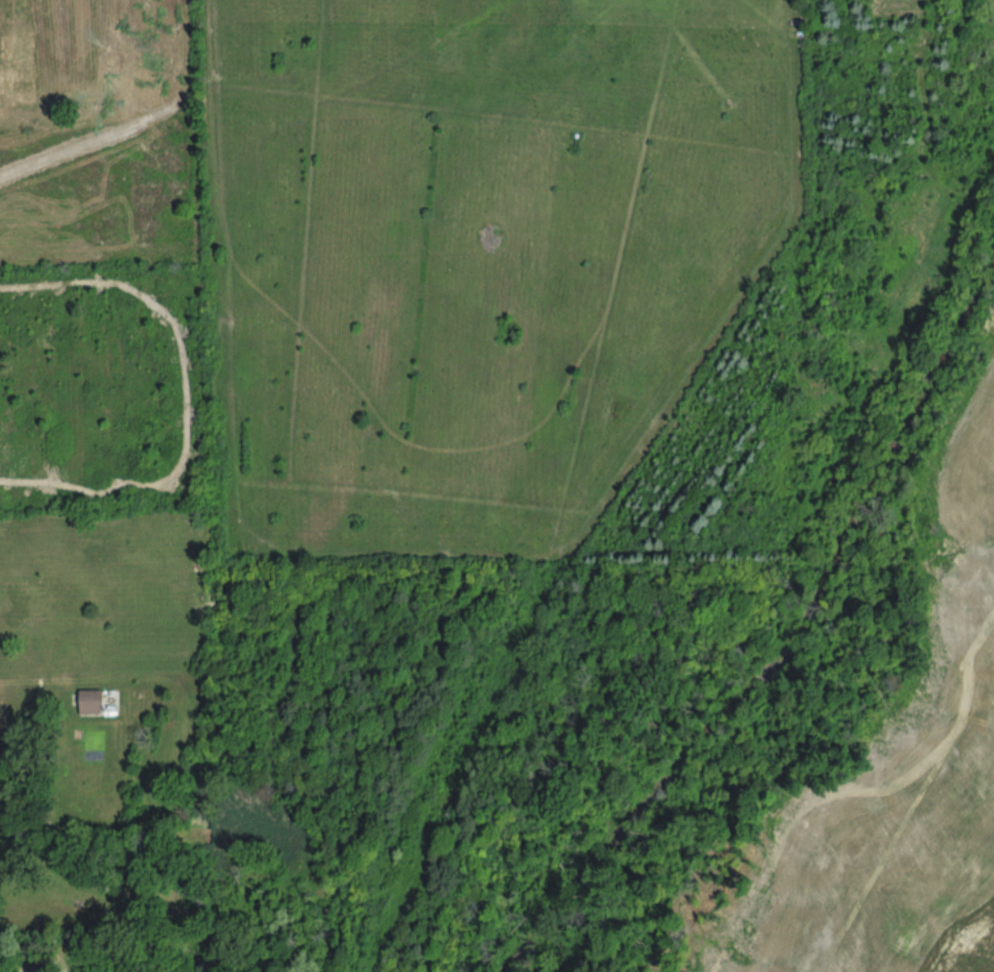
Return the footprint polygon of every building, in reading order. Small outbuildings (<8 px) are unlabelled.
[(78,714),(100,714),(100,689),(78,689),(78,714)]
